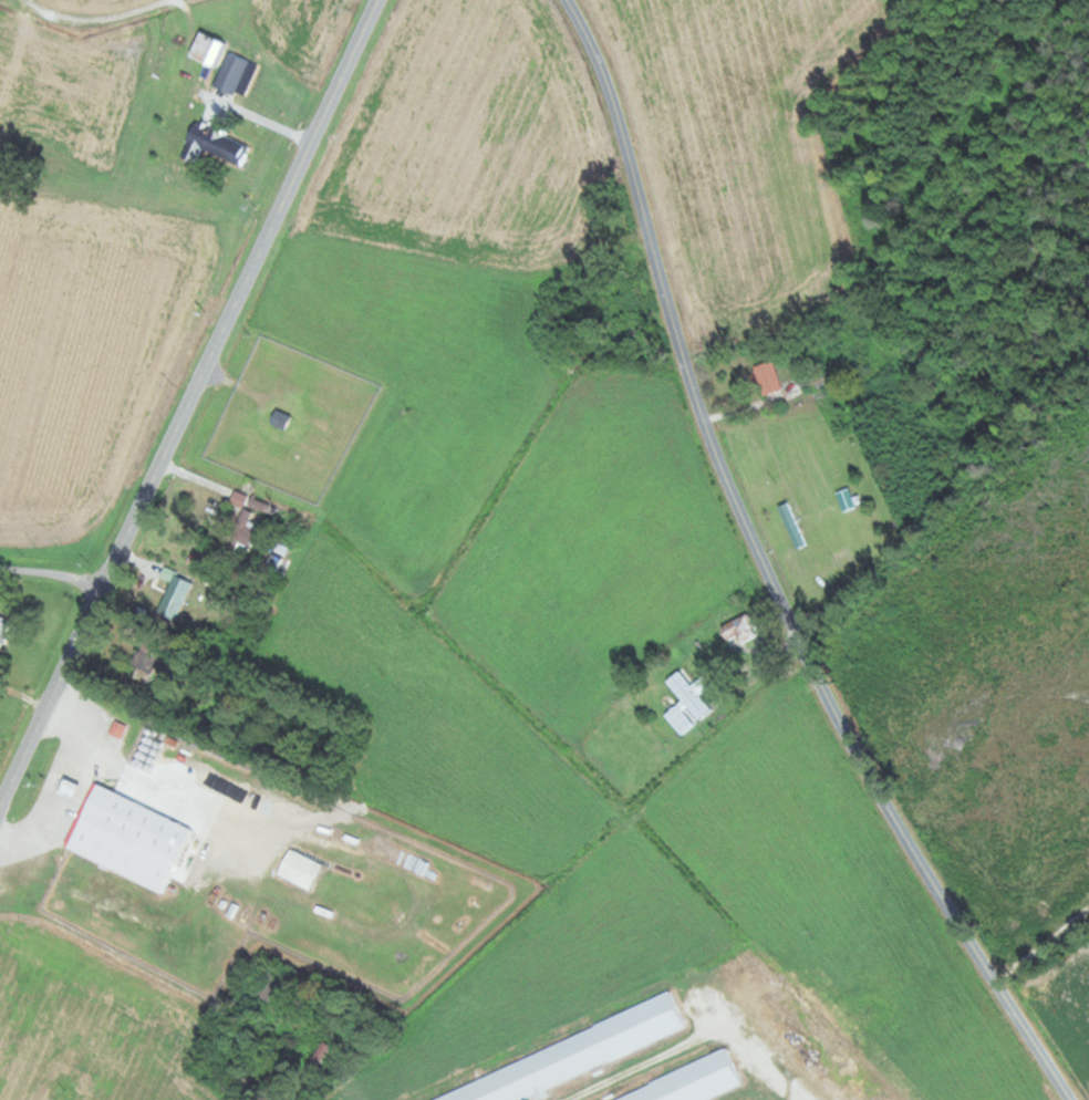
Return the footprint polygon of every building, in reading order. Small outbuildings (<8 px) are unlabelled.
[(184,55),(208,67),(220,43),(196,31),(184,55)] [(210,84),(230,94),(247,61),(227,51),(210,84)] [(237,166),(246,144),(206,127),(196,149),(237,166)] [(752,367),(762,396),(780,389),(770,360),(752,367)] [(268,423),(281,430),(287,419),(274,411),(268,423)] [(255,532),(247,529),(259,503),(246,497),(227,538),(247,548),(255,532)] [(776,506),(793,550),(804,546),(787,502),(776,506)] [(284,559),(284,543),(268,543),(268,559),(284,559)] [(152,615),(172,623),(191,580),(161,567),(156,578),(166,582),(152,615)] [(736,645),(758,634),(747,613),(724,624),(736,645)] [(10,625),(0,620),(0,646),(10,625)] [(152,680),(156,642),(135,640),(132,679),(152,680)] [(162,892),(188,826),(89,787),(63,852),(162,892)] [(307,890),(320,865),(287,848),(274,874),(307,890)] [(265,1003),(280,980),(264,970),(249,993),(265,1003)] [(728,1059),(621,1099),(728,1099),(742,1095),(728,1059)]
